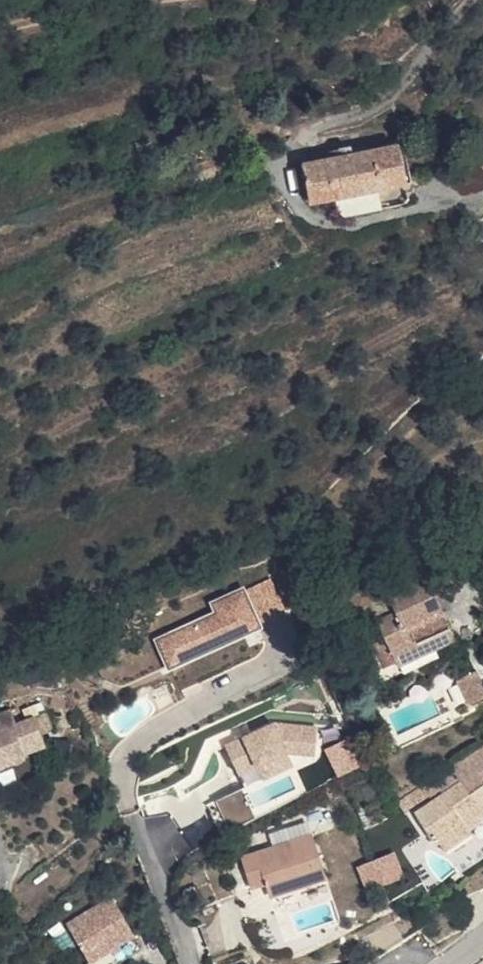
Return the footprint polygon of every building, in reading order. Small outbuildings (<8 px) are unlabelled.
[(414,200),(399,139),(307,160),(315,203),(340,198),(343,215),(414,200)] [(458,641),(432,576),(389,593),(397,611),(378,619),(385,636),(395,659),(433,644),(435,650),(458,641)] [(289,614),(271,577),(247,588),(246,585),(208,602),(214,614),(152,641),(166,678),(266,632),(262,625),(289,614)] [(385,663),(395,659),(385,636),(377,639),(385,663)] [(433,644),(395,659),(397,665),(435,650),(433,644)] [(477,667),(459,676),(472,702),(482,696),(482,678),(477,667)] [(14,706),(0,711),(0,762),(29,752),(48,745),(43,731),(38,714),(19,721),(14,706)] [(56,727),(50,710),(38,714),(43,731),(56,727)] [(278,720),(229,743),(243,773),(290,751),(317,753),(319,724),(278,720)] [(358,732),(327,748),(341,775),(372,759),(358,732)] [(29,752),(0,762),(0,771),(32,760),(29,752)] [(476,789),(455,757),(432,772),(444,789),(446,793),(464,783),(470,793),(476,789)] [(444,789),(432,772),(421,781),(431,795),(444,789)] [(476,789),(470,793),(464,783),(446,793),(420,810),(439,841),(443,839),(447,846),(472,831),(470,827),(482,819),(482,818),(482,816),(482,785),(476,789)] [(329,878),(314,832),(244,855),(255,889),(271,884),(275,896),(329,878)] [(397,848),(359,865),(370,890),(408,873),(397,848)] [(118,895),(72,921),(93,959),(140,933),(118,895)] [(93,959),(96,963),(115,963),(147,946),(140,933),(93,959)]
